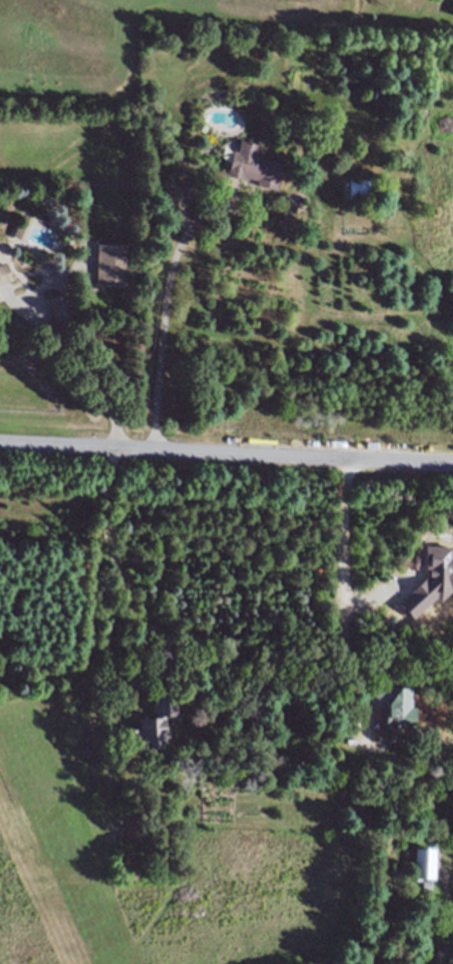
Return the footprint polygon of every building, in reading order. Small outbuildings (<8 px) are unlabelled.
[(281,163),(276,192),(254,188),(255,182),(244,180),(243,182),(226,180),(230,151),(237,152),(238,144),(258,147),(256,159),(281,163)] [(375,181),(374,201),(348,201),(348,181),(375,181)] [(128,249),(126,289),(95,288),(97,248),(128,249)] [(52,260),(53,271),(40,272),(39,262),(52,260)] [(10,282),(0,286),(0,265),(3,264),(10,282)] [(70,296),(77,318),(57,325),(50,302),(70,296)] [(411,727),(383,725),(384,703),(370,695),(381,676),(397,686),(408,687),(407,706),(412,707),(411,727)] [(155,696),(177,694),(178,713),(164,714),(164,718),(168,721),(168,736),(164,736),(165,746),(151,747),(152,757),(143,757),(143,751),(130,752),(129,728),(139,728),(138,717),(156,716),(155,696)] [(215,771),(233,774),(232,785),(213,783),(215,771)] [(429,880),(410,879),(410,878),(410,849),(430,850),(429,880)] [(442,945),(446,949),(438,958),(433,954),(442,945)]
